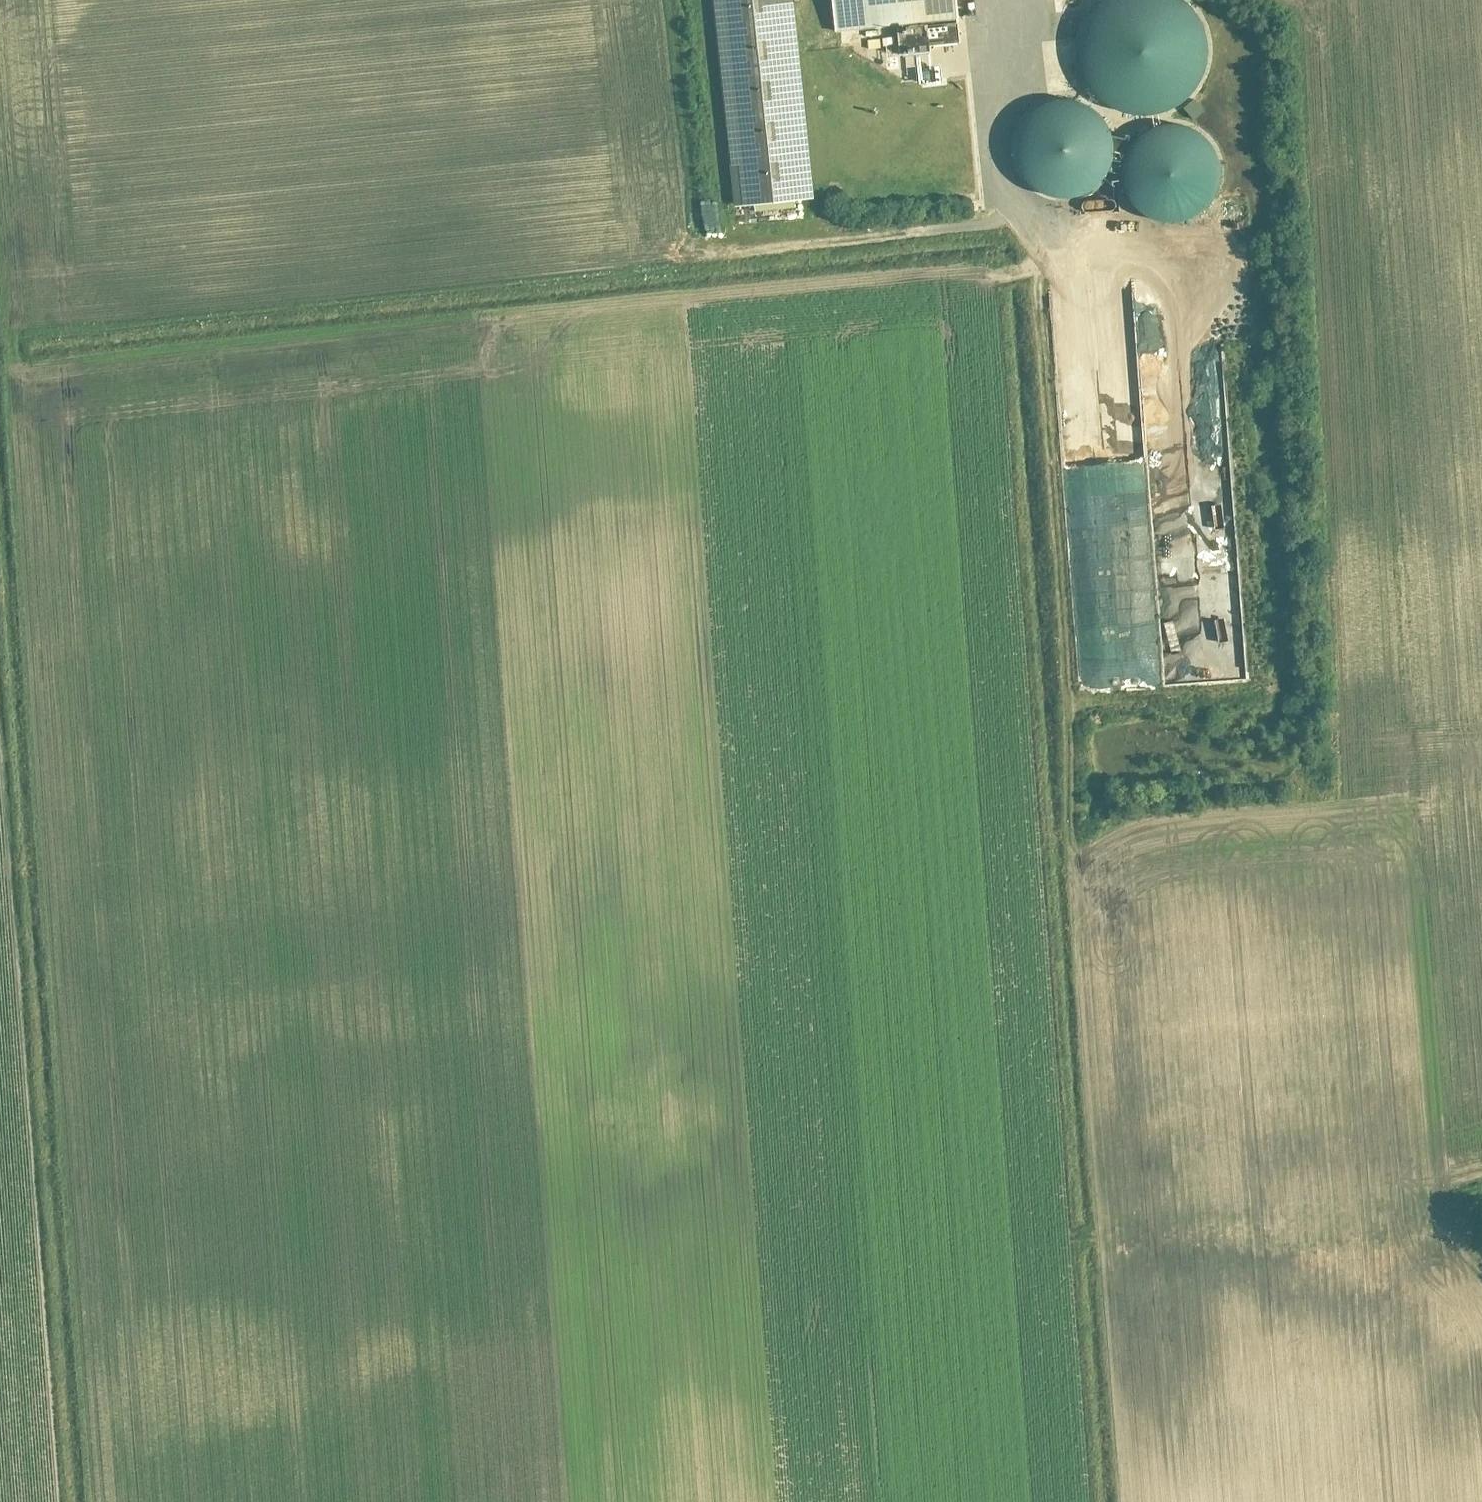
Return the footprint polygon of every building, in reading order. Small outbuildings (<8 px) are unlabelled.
[(729,212),(809,204),(790,0),(709,0),(729,212)] [(827,36),(953,26),(950,0),(824,0),(827,36)] [(1081,38),(1080,60),(1083,73),(1090,89),(1102,103),(1118,112),(1139,118),(1160,116),(1179,108),(1191,98),(1202,83),(1207,68),(1208,42),(1201,21),(1191,8),(1180,0),(1108,0),(1101,5),(1089,19),(1081,38)] [(1018,188),(1036,201),(1055,204),(1077,199),(1096,184),(1105,163),(1104,142),(1097,127),(1081,111),(1055,104),(1030,111),(1012,129),(1006,146),(1008,170),(1018,188)] [(1128,211),(1146,223),(1164,227),(1187,222),(1205,206),(1214,186),(1213,165),(1207,150),(1190,134),(1164,127),(1139,134),(1122,151),(1115,168),(1117,193),(1128,211)]
